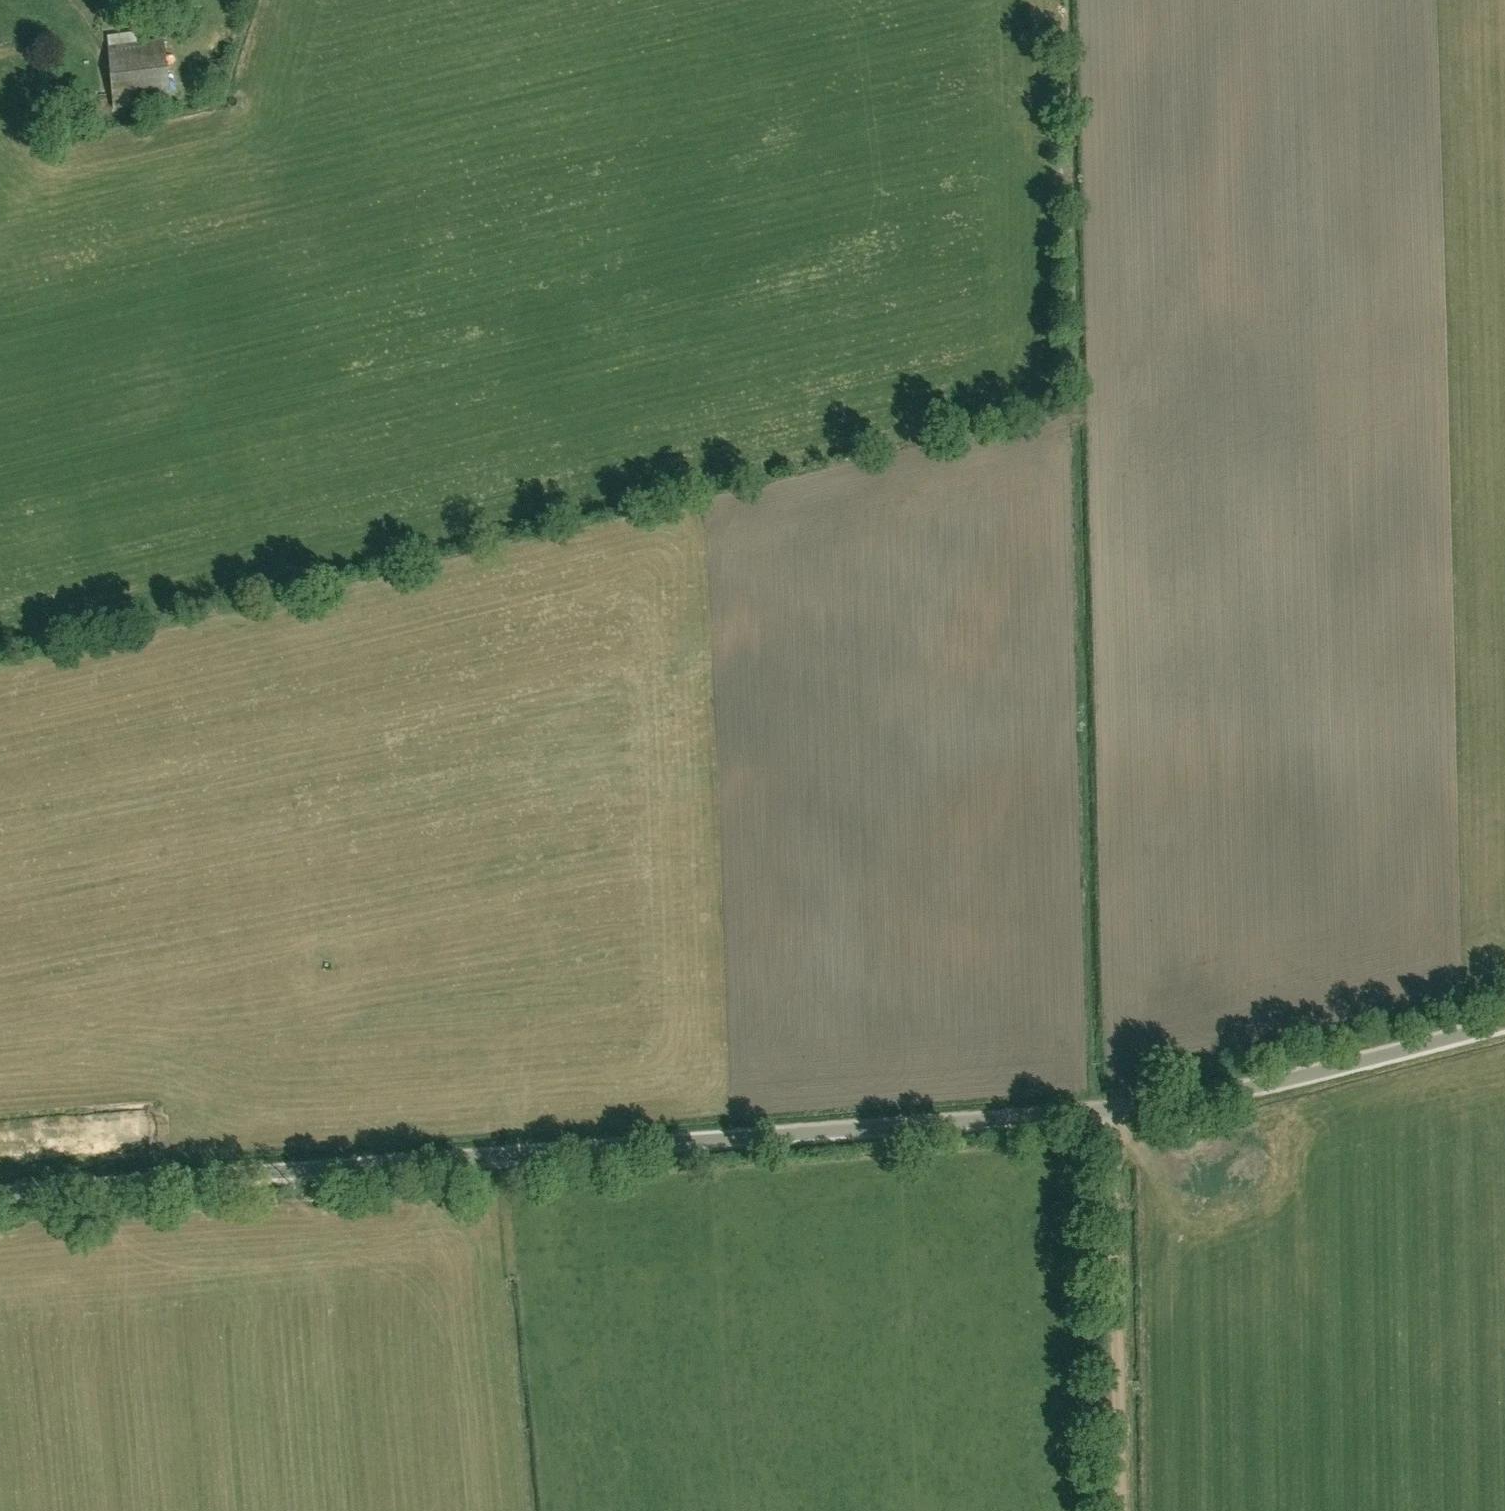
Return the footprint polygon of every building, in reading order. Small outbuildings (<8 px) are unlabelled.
[(172,101),(164,38),(108,46),(114,109),(172,101)]
